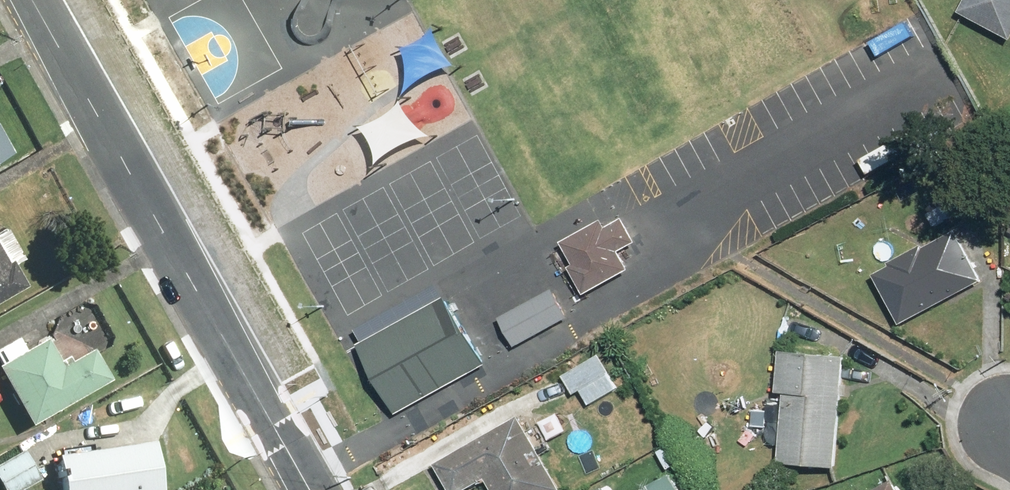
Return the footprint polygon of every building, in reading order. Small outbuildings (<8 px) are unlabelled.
[(962,13),(1009,40),(1009,0),(970,0),(962,13)] [(12,151),(0,129),(0,158),(12,151)] [(565,242),(592,295),(636,273),(626,253),(644,244),(631,218),(612,228),(608,220),(565,242)] [(24,285),(13,266),(25,259),(7,228),(0,232),(0,299),(24,285)] [(959,230),(878,274),(906,324),(986,280),(959,230)] [(557,288),(501,316),(518,348),(574,320),(557,288)] [(350,341),(384,407),(478,359),(444,293),(350,341)] [(0,352),(0,364),(2,367),(0,368),(0,379),(29,430),(111,382),(94,352),(62,370),(47,343),(29,353),(21,339),(0,352)] [(846,355),(784,353),(783,394),(789,394),(789,407),(770,406),(769,448),(785,448),(784,464),(844,466),(846,355)] [(602,355),(566,377),(578,396),(585,391),(592,404),(622,387),(602,355)] [(440,464),(455,489),(471,489),(490,479),(497,489),(567,489),(525,416),(440,464)] [(155,445),(58,459),(63,489),(162,489),(155,445)] [(0,466),(0,488),(1,489),(26,489),(41,481),(23,452),(0,466)] [(646,489),(683,489),(674,473),(646,489)] [(897,482),(882,489),(901,489),(897,482)]
